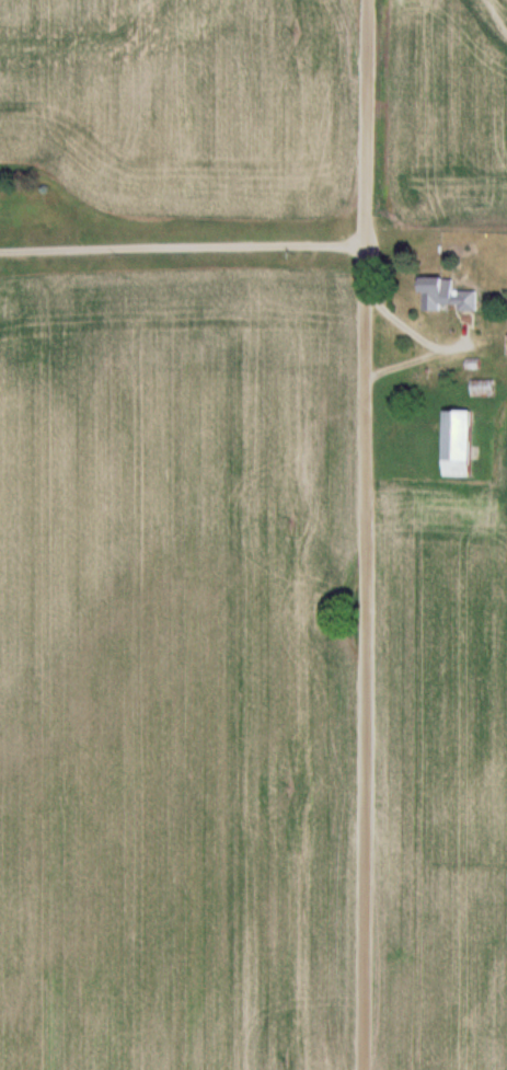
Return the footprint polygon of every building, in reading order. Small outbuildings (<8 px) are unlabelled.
[(482,291),(458,291),(458,277),(427,277),(427,310),(481,311),(482,291)] [(493,380),(474,381),(474,394),(494,393),(493,380)] [(476,477),(476,411),(448,411),(448,477),(476,477)]
